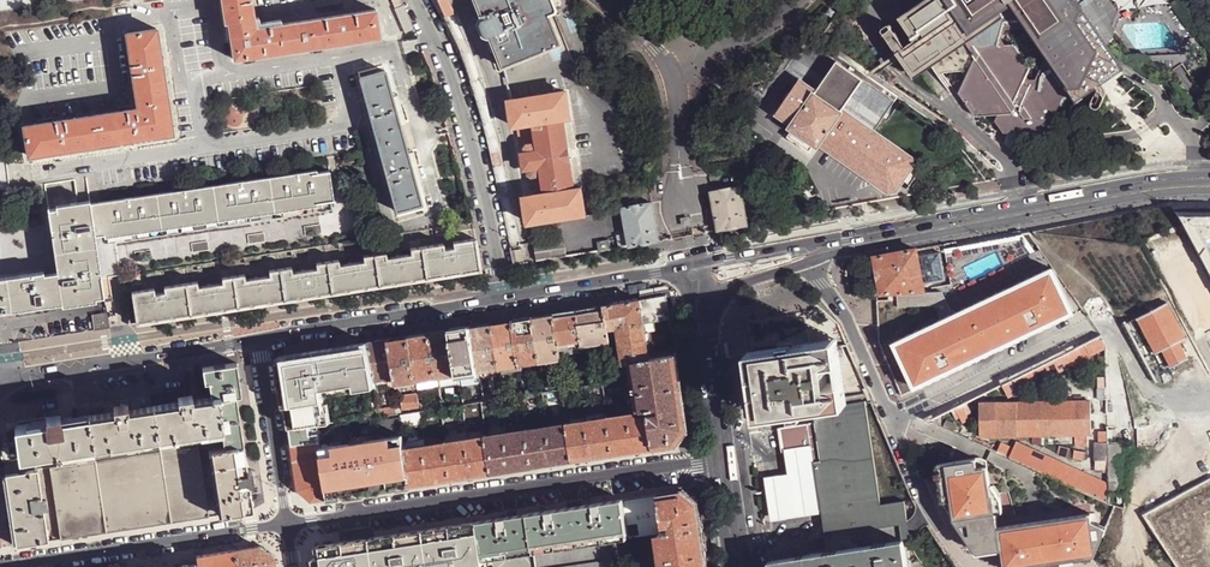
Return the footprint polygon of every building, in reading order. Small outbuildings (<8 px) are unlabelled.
[(73,0),(0,0),(0,11),(73,0)] [(229,43),(233,42),(236,62),(381,37),(376,9),(274,26),(273,22),(268,23),(268,26),(257,28),(252,0),(223,0),(229,43)] [(396,8),(404,4),(402,0),(392,0),(396,8)] [(461,48),(469,76),(484,124),(499,194),(509,192),(495,122),(471,48),(449,0),(438,0),(461,48)] [(547,13),(555,10),(554,7),(553,5),(551,1),(551,0),(475,0),(482,16),(479,18),(478,22),(482,33),(487,35),(489,34),(501,66),(558,43),(547,13)] [(900,17),(916,39),(897,51),(903,58),(913,75),(930,66),(934,71),(943,72),(963,71),(966,75),(958,92),(973,116),(997,116),(994,120),(1002,132),(1051,126),(1056,113),(1067,90),(1071,94),(1076,100),(1124,69),(1109,45),(1113,36),(1116,29),(1112,23),(1119,9),(1113,0),(925,0),(900,17)] [(407,33),(414,29),(404,4),(396,8),(407,33)] [(128,35),(139,108),(25,126),(30,157),(173,135),(158,30),(128,35)] [(900,37),(896,31),(893,30),(889,30),(887,34),(888,38),(892,43),(894,44),(899,44),(900,40),(900,37)] [(903,58),(897,51),(873,68),(880,73),(903,58)] [(611,53),(613,71),(623,70),(621,52),(611,53)] [(807,83),(817,90),(837,60),(827,54),(807,83)] [(776,114),(792,125),(796,127),(794,129),(815,143),(816,141),(820,143),(889,190),(898,189),(913,166),(914,164),(915,163),(912,155),(854,115),(844,108),(865,79),(857,73),(846,66),(837,60),(817,90),(807,83),(800,79),(776,114)] [(360,78),(396,212),(401,210),(422,204),(385,70),(367,76),(360,78)] [(844,108),(854,115),(874,85),(865,79),(844,108)] [(1100,91),(1097,92),(1094,95),(1091,100),(1091,105),(1093,109),(1097,108),(1100,106),(1105,97),(1105,94),(1104,92),(1103,91),(1100,91)] [(521,126),(536,123),(539,143),(545,174),(547,194),(540,196),(527,197),(531,222),(533,222),(586,214),(583,189),(575,190),(564,119),(571,118),(567,92),(512,101),(515,126),(521,126)] [(536,123),(521,126),(525,154),(529,154),(528,149),(531,145),(539,143),(536,123)] [(784,137),(812,156),(820,143),(816,141),(815,143),(794,129),(796,127),(792,125),(784,137)] [(539,143),(531,145),(528,149),(529,154),(525,154),(528,169),(531,169),(532,173),(536,175),(545,174),(539,143)] [(91,204),(92,214),(96,236),(106,235),(106,238),(115,236),(320,205),(320,202),(334,199),(332,187),(329,171),(317,173),(316,170),(100,203),(91,204)] [(536,175),(540,196),(547,194),(545,174),(536,175)] [(115,236),(120,269),(364,231),(357,183),(332,187),(334,199),(320,202),(320,205),(115,236)] [(718,230),(748,225),(747,221),(741,186),(711,192),(718,230)] [(509,192),(499,194),(511,247),(521,245),(509,192)] [(80,216),(92,214),(91,204),(91,202),(79,204),(80,216)] [(652,202),(622,208),(627,233),(630,246),(660,241),(652,202)] [(104,298),(104,292),(101,278),(96,236),(92,214),(80,216),(79,204),(57,207),(57,209),(49,211),(51,226),(58,273),(45,275),(44,272),(0,278),(0,313),(104,298)] [(439,227),(441,235),(474,230),(473,222),(439,227)] [(44,272),(45,275),(58,273),(51,226),(0,233),(0,232),(0,278),(44,272)] [(946,241),(951,282),(940,284),(941,289),(922,290),(922,289),(889,291),(889,297),(877,298),(879,333),(879,339),(886,355),(901,393),(1083,308),(1039,243),(1036,248),(1022,228),(958,239),(957,239),(946,241)] [(391,242),(404,240),(402,232),(390,235),(391,242)] [(618,235),(620,248),(630,246),(627,233),(618,235)] [(96,236),(101,278),(112,276),(120,275),(120,269),(115,236),(106,238),(106,235),(96,236)] [(427,279),(481,271),(476,239),(454,242),(455,248),(445,250),(444,244),(422,247),(427,279)] [(344,250),(357,247),(355,240),(342,242),(344,250)] [(536,244),(539,261),(568,257),(564,240),(536,244)] [(598,242),(599,251),(612,250),(610,240),(598,242)] [(875,254),(882,291),(889,291),(922,289),(924,289),(921,274),(919,262),(916,246),(875,254)] [(296,257),(309,255),(307,247),(294,249),(296,257)] [(427,279),(422,247),(411,249),(412,255),(388,259),(387,253),(375,255),(380,286),(427,279)] [(524,249),(512,251),(515,266),(527,264),(524,249)] [(919,262),(921,274),(925,273),(926,281),(945,277),(940,250),(921,253),(922,261),(919,262)] [(250,264),(262,262),(261,255),(249,257),(250,264)] [(380,286),(375,255),(363,256),(365,262),(340,266),(339,260),(328,262),(333,293),(380,286)] [(202,271),(215,270),(213,262),(201,264),(202,271)] [(333,293),(328,262),(316,263),(317,269),(294,273),(292,268),(281,269),(286,301),(333,293)] [(152,279),(165,277),(163,269),(150,271),(152,279)] [(286,301),(281,269),(270,271),(271,277),(246,281),(245,274),(234,277),(238,307),(286,301)] [(238,307),(234,277),(222,278),(224,284),(200,288),(198,282),(187,284),(191,315),(238,307)] [(191,315),(187,284),(165,288),(165,293),(156,295),(155,289),(132,293),(137,324),(191,315)] [(642,298),(645,320),(655,319),(671,316),(670,308),(668,298),(665,294),(642,298)] [(605,304),(609,327),(619,325),(619,324),(645,320),(642,298),(605,304)] [(1172,365),(1189,356),(1180,341),(1187,338),(1168,300),(1138,316),(1157,353),(1164,350),(1172,365)] [(605,304),(579,308),(585,343),(611,339),(609,327),(605,304)] [(561,347),(585,343),(579,308),(555,312),(561,347)] [(542,359),(563,355),(561,347),(555,312),(535,315),(542,359)] [(535,315),(514,318),(522,362),(542,359),(535,315)] [(514,318),(493,321),(501,365),(522,362),(514,318)] [(647,330),(657,328),(655,319),(645,320),(647,330)] [(645,320),(619,324),(619,325),(621,339),(620,339),(624,358),(624,362),(636,360),(651,358),(650,351),(647,330),(645,320)] [(480,368),(501,365),(493,321),(473,325),(480,368)] [(459,372),(480,368),(473,325),(452,328),(459,372)] [(452,328),(431,331),(438,375),(453,373),(459,372),(452,328)] [(410,335),(418,378),(438,375),(431,331),(410,335)] [(781,340),(782,345),(806,341),(804,332),(781,340)] [(1003,380),(1008,391),(1106,343),(1100,332),(1064,350),(1055,354),(1037,363),(1003,380)] [(410,335),(390,338),(397,376),(398,381),(418,378),(410,335)] [(806,341),(807,348),(836,344),(835,337),(806,341)] [(376,379),(397,376),(390,338),(368,341),(376,379)] [(376,379),(368,341),(280,355),(285,385),(291,385),(292,392),(294,404),(288,405),(291,429),(311,425),(339,422),(359,418),(382,415),(381,408),(376,379)] [(806,341),(782,345),(783,352),(807,348),(806,341)] [(759,356),(767,414),(790,410),(799,409),(813,406),(838,402),(833,374),(839,373),(837,363),(839,363),(836,344),(807,348),(783,352),(759,356)] [(836,344),(839,363),(850,362),(839,344),(836,344)] [(759,415),(767,414),(759,356),(783,352),(782,345),(749,349),(759,415)] [(681,382),(677,354),(651,358),(636,360),(640,385),(644,410),(662,408),(662,412),(662,413),(686,409),(681,382)] [(542,359),(543,365),(564,361),(563,355),(542,359)] [(221,428),(225,447),(245,444),(239,402),(238,395),(243,394),(238,362),(207,366),(209,381),(214,381),(216,396),(217,396),(221,428)] [(501,365),(501,371),(523,368),(522,362),(501,365)] [(838,402),(846,401),(839,363),(837,363),(839,373),(833,374),(838,402)] [(480,368),(481,376),(502,373),(501,371),(501,365),(480,368)] [(438,375),(440,385),(454,382),(453,373),(438,375)] [(574,384),(572,374),(566,375),(568,385),(574,384)] [(504,387),(484,391),(485,399),(506,395),(504,387)] [(419,392),(400,394),(402,404),(403,407),(421,404),(419,392)] [(157,405),(162,437),(221,428),(217,396),(216,396),(199,399),(197,399),(196,395),(182,397),(183,401),(157,405)] [(458,396),(442,398),(443,405),(460,402),(458,396)] [(980,433),(1091,432),(1089,398),(980,399),(980,433)] [(797,446),(800,446),(826,442),(829,457),(830,457),(832,466),(817,468),(823,503),(837,500),(838,508),(842,529),(844,547),(902,539),(903,539),(911,537),(906,499),(881,502),(866,399),(846,401),(838,402),(813,406),(799,409),(801,422),(794,423),(797,446)] [(162,437),(157,405),(135,408),(131,409),(131,404),(125,405),(117,407),(117,411),(114,411),(100,413),(92,415),(97,447),(162,437)] [(402,404),(381,408),(382,415),(401,412),(403,411),(403,407),(402,404)] [(689,429),(686,409),(662,413),(662,412),(650,414),(656,447),(679,444),(689,429)] [(421,410),(403,413),(405,422),(422,419),(421,410)] [(401,412),(382,415),(359,418),(339,422),(321,438),(329,498),(343,496),(341,483),(357,480),(359,489),(373,486),(374,491),(393,488),(413,485),(408,451),(401,412)] [(615,454),(656,447),(650,414),(631,417),(609,420),(615,454)] [(21,425),(26,459),(51,455),(97,447),(92,415),(66,419),(63,419),(62,415),(49,417),(50,421),(21,425)] [(50,421),(49,417),(20,421),(21,425),(50,421)] [(575,460),(615,454),(609,420),(569,426),(575,460)] [(321,438),(320,433),(312,434),(311,425),(291,429),(295,455),(300,488),(315,500),(329,498),(323,455),(321,438)] [(535,466),(575,460),(569,426),(530,432),(535,466)] [(201,451),(213,449),(225,447),(221,428),(162,437),(97,447),(51,455),(51,456),(53,466),(200,443),(201,451)] [(467,430),(446,434),(448,445),(469,441),(467,430)] [(494,472),(535,466),(530,432),(489,438),(494,472)] [(453,479),(494,472),(489,438),(469,441),(448,445),(453,479)] [(997,449),(1011,457),(1017,442),(999,440),(997,449)] [(1110,492),(1110,481),(1019,440),(1017,442),(1011,457),(1023,462),(1095,494),(1101,497),(1113,502),(1114,500),(1110,499),(1110,492)] [(1094,457),(1109,457),(1109,440),(1093,440),(1094,457)] [(1110,492),(1126,492),(1124,440),(1109,440),(1109,457),(1110,481),(1110,492)] [(791,472),(780,474),(787,517),(798,515),(838,508),(837,500),(823,503),(817,468),(832,466),(830,457),(829,457),(826,442),(800,446),(804,470),(791,472)] [(62,538),(211,516),(201,451),(200,443),(53,466),(51,466),(62,538)] [(213,449),(224,514),(255,509),(251,484),(255,483),(253,469),(248,469),(248,464),(245,444),(225,447),(213,449)] [(408,451),(413,485),(453,479),(448,445),(408,451)] [(211,516),(224,514),(213,449),(201,451),(211,516)] [(979,455),(937,460),(943,503),(975,547),(999,546),(1000,565),(1094,557),(1097,549),(1104,529),(1096,527),(1091,523),(1091,520),(1096,519),(1095,510),(1076,512),(1076,515),(1068,516),(1067,510),(1029,514),(1030,519),(1022,520),(1021,515),(994,517),(993,508),(990,508),(989,500),(991,499),(991,490),(989,491),(985,457),(979,455)] [(51,540),(62,538),(51,466),(53,466),(51,456),(27,459),(28,462),(29,469),(39,468),(45,500),(49,500),(51,508),(46,509),(51,540)] [(7,465),(8,473),(29,469),(28,462),(7,465)] [(18,545),(51,540),(46,509),(51,508),(49,500),(45,500),(39,468),(29,469),(8,473),(6,473),(18,545)] [(685,489),(660,493),(663,512),(665,523),(676,521),(678,530),(704,526),(701,506),(700,500),(685,489)] [(624,498),(627,518),(641,516),(650,514),(663,512),(660,493),(624,498)] [(584,504),(589,539),(630,533),(627,518),(624,498),(584,504)] [(574,542),(589,539),(584,504),(568,507),(574,542)] [(574,542),(568,507),(529,513),(535,548),(574,542)] [(529,513),(519,515),(524,550),(535,548),(529,513)] [(643,529),(652,527),(650,514),(641,516),(643,529)] [(519,515),(512,516),(518,550),(524,550),(519,515)] [(518,550),(512,516),(480,521),(486,555),(518,550)] [(323,545),(325,556),(327,565),(322,566),(323,566),(487,566),(486,555),(480,521),(323,545)] [(708,552),(704,526),(678,530),(666,532),(663,533),(666,559),(708,552)] [(782,556),(783,566),(907,566),(903,539),(902,539),(844,547),(828,550),(782,556)] [(275,557),(260,547),(236,551),(238,566),(276,566),(275,557)] [(200,566),(238,566),(236,551),(197,557),(198,564),(199,564),(200,566)] [(708,552),(666,559),(668,566),(710,566),(708,552)] [(634,563),(633,555),(588,563),(588,562),(554,566),(635,566),(634,563)] [(325,556),(317,557),(318,566),(323,566),(322,566),(327,565),(325,556)] [(771,558),(772,566),(783,566),(782,556),(771,558)] [(666,559),(634,563),(635,566),(668,566),(666,559)]
